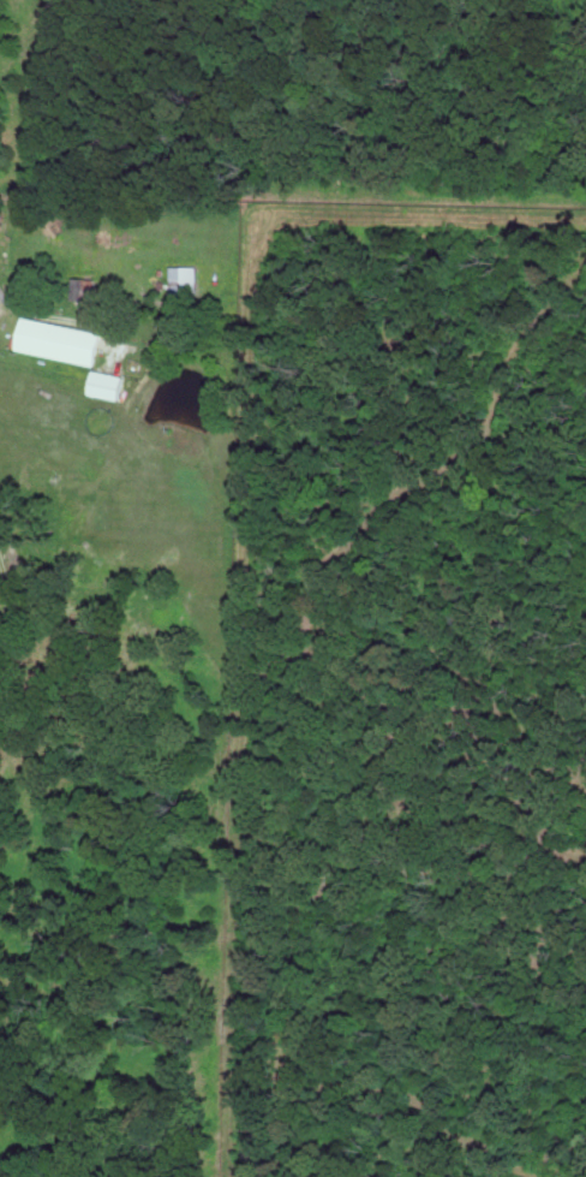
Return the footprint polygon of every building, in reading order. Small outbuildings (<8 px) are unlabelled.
[(197,265),(171,265),(171,299),(197,300),(197,265)] [(98,361),(103,328),(24,318),(19,351),(98,361)] [(126,375),(95,368),(90,392),(121,399),(126,375)]
